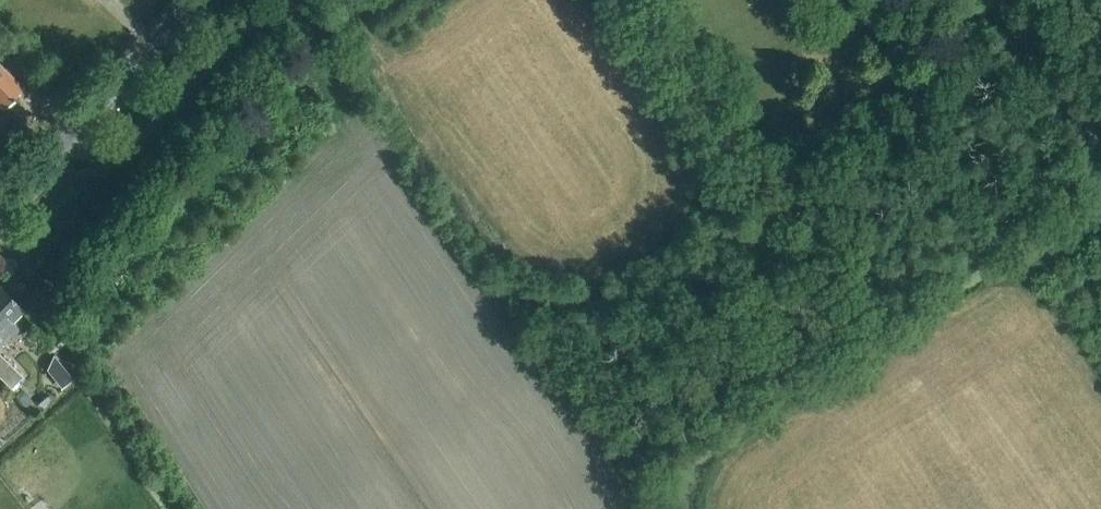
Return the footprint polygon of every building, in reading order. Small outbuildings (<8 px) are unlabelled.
[(3,110),(23,89),(0,66),(0,107),(3,110)] [(18,329),(11,321),(21,311),(0,291),(0,348),(18,329)] [(23,378),(0,355),(0,378),(11,389),(23,378)] [(64,360),(55,367),(67,384),(76,378),(64,360)]
